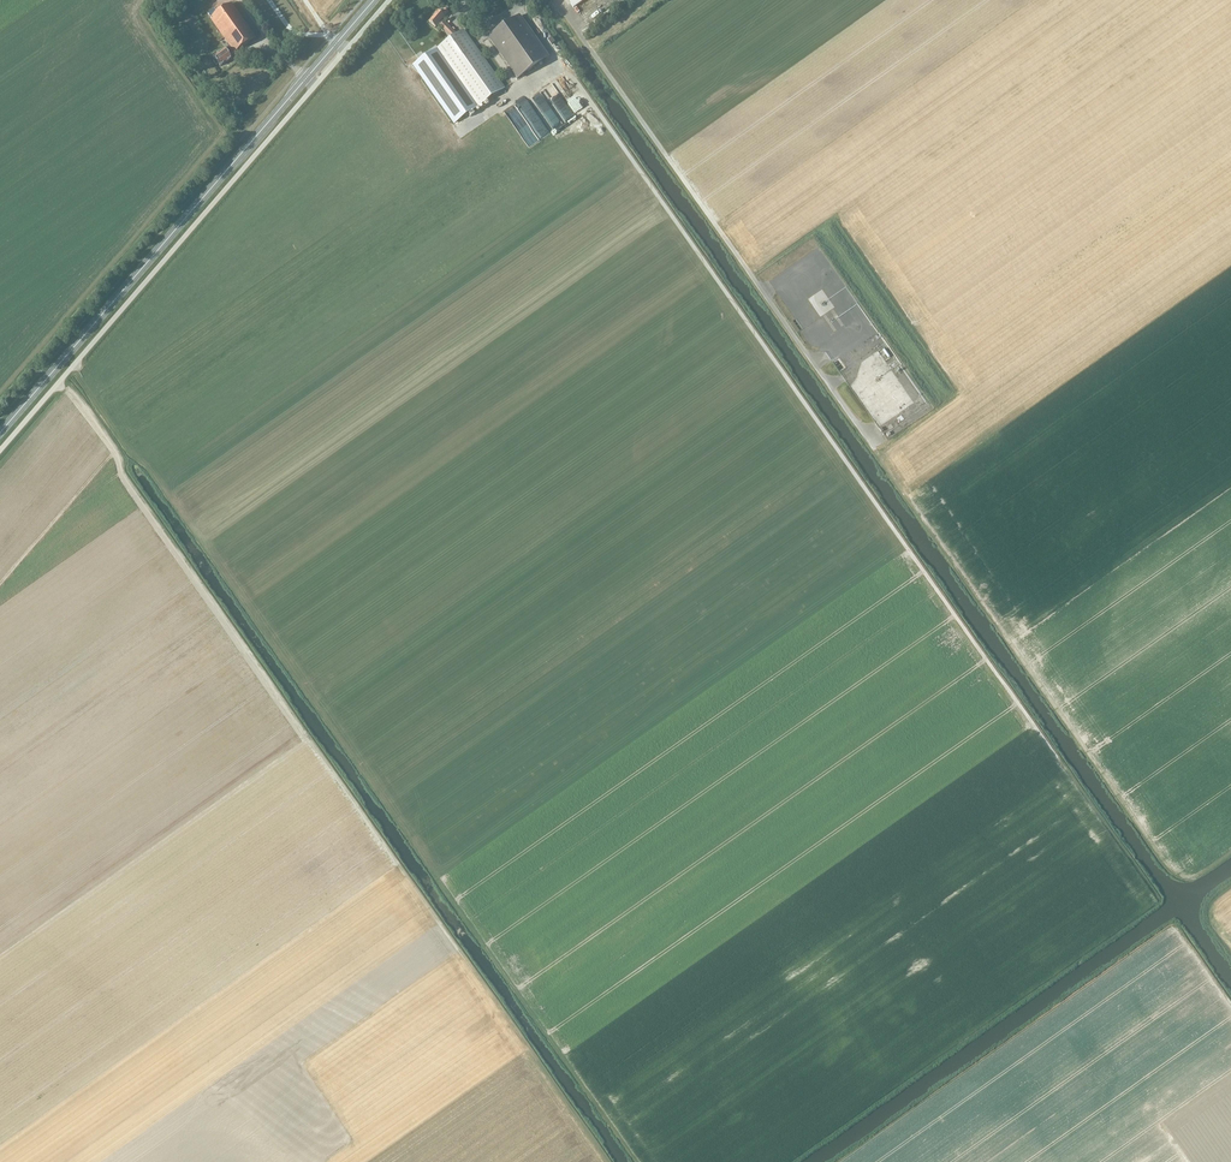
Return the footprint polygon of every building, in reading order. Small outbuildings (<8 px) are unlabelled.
[(231,56),(256,38),(232,3),(210,19),(231,49),(228,52),(227,51),(216,60),(221,67),(233,58),(231,56)] [(450,38),(422,59),(413,65),(454,124),(505,88),(463,29),(456,34),(443,20),(449,12),(445,10),(442,14),(439,12),(430,23),(436,27),(439,24),(445,31),(444,32),(450,38)] [(179,12),(168,20),(172,26),(184,18),(179,12)] [(489,38),(518,80),(550,57),(521,16),(489,38)] [(539,19),(532,22),(547,46),(551,44),(539,23),(541,23),(539,19)] [(555,118),(541,97),(544,95),(539,89),(529,96),(547,123),(555,118)] [(563,104),(560,106),(566,115),(561,119),(562,120),(570,115),(563,104)] [(507,121),(515,116),(510,106),(501,111),(507,121)]
